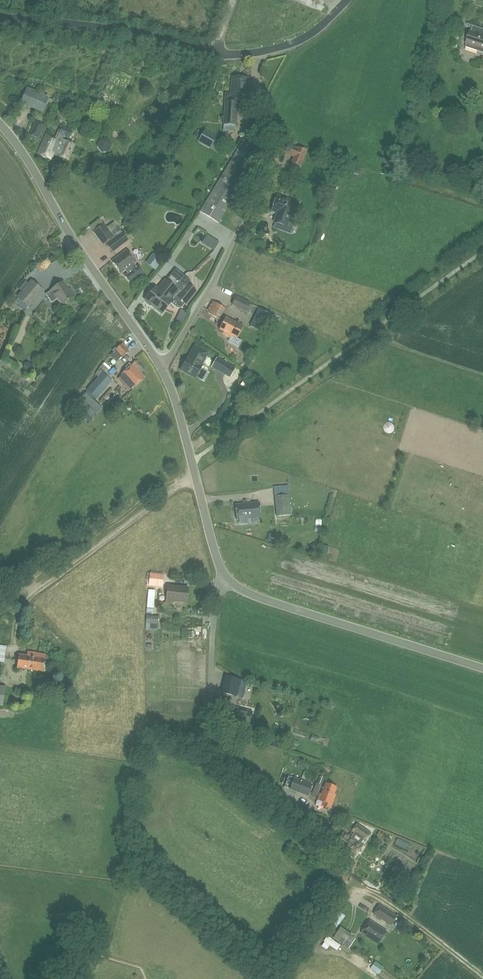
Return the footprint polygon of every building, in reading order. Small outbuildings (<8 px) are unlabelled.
[(466,51),(478,55),(479,52),(482,53),(482,32),(467,28),(472,30),(471,34),(470,34),(466,48),(467,48),(466,51)] [(232,77),(231,93),(225,93),(223,125),(223,131),(234,131),(234,126),(237,126),(239,95),(246,95),(247,91),(249,92),(250,86),(247,86),(248,78),(232,77)] [(22,100),(45,108),(50,94),(27,86),(22,100)] [(35,122),(29,135),(38,139),(44,126),(35,122)] [(68,159),(74,144),(64,139),(64,140),(62,139),(63,137),(67,138),(70,130),(62,126),(59,133),(56,139),(46,134),(37,152),(51,158),(54,152),(68,159)] [(217,137),(204,130),(198,141),(210,148),(217,137)] [(244,138),(199,211),(218,223),(262,149),(244,138)] [(301,167),(307,151),(295,146),(295,147),(287,144),(283,153),(292,157),(290,162),(301,167)] [(275,167),(280,152),(270,148),(265,163),(275,167)] [(296,201),(277,194),(271,211),(276,213),(273,222),(287,226),(290,216),(291,216),(296,201)] [(102,226),(90,235),(99,247),(111,238),(102,226)] [(113,252),(126,242),(129,240),(122,232),(118,227),(112,232),(116,237),(107,244),(113,252)] [(206,239),(216,244),(221,235),(210,230),(206,239)] [(139,265),(136,267),(134,263),(136,262),(127,249),(112,260),(121,273),(126,269),(128,272),(125,275),(131,283),(145,273),(139,265)] [(154,254),(147,264),(156,270),(163,261),(154,254)] [(40,274),(50,278),(53,272),(42,268),(40,274)] [(157,289),(155,287),(145,300),(161,313),(172,300),(169,298),(173,294),(185,303),(195,291),(187,284),(185,287),(179,282),(184,276),(176,270),(172,275),(170,274),(165,281),(165,280),(157,289)] [(28,284),(21,292),(17,297),(29,308),(43,291),(31,281),(28,284)] [(18,289),(21,292),(28,284),(25,281),(18,289)] [(51,290),(51,291),(46,294),(51,303),(57,299),(61,305),(75,295),(70,288),(69,289),(63,281),(51,290)] [(256,306),(236,296),(231,306),(252,315),(256,306)] [(218,319),(225,308),(213,301),(206,312),(218,319)] [(255,314),(268,321),(271,314),(258,308),(255,314)] [(242,325),(225,317),(219,329),(225,333),(224,335),(231,338),(232,336),(236,338),(242,325)] [(122,344),(109,355),(116,363),(128,351),(122,344)] [(202,365),(201,365),(208,352),(195,345),(188,358),(187,357),(180,369),(195,378),(202,365)] [(211,368),(225,375),(230,364),(216,357),(211,368)] [(132,388),(133,389),(145,377),(141,373),(144,370),(136,361),(120,375),(127,382),(124,385),(129,391),(132,388)] [(23,365),(23,368),(27,371),(30,370),(32,367),(31,364),(28,362),(25,362),(23,365)] [(96,399),(112,381),(102,372),(86,390),(96,399)] [(252,386),(244,380),(241,385),(249,390),(252,386)] [(76,404),(91,418),(101,407),(87,393),(76,404)] [(291,515),(289,495),(274,496),(276,516),(291,515)] [(246,518),(252,518),(260,517),(259,502),(251,503),(236,505),(237,519),(239,519),(240,521),(246,520),(246,518)] [(162,586),(163,574),(150,573),(149,585),(162,586)] [(168,585),(166,603),(171,603),(172,601),(186,602),(188,587),(168,585)] [(147,607),(153,608),(155,589),(149,588),(147,607)] [(145,623),(157,624),(158,616),(146,615),(145,623)] [(17,667),(42,671),(45,654),(37,653),(36,656),(19,654),(17,667)] [(246,680),(228,676),(224,693),(237,695),(238,687),(244,689),(246,680)] [(248,726),(252,711),(231,706),(231,705),(219,702),(217,712),(234,716),(232,722),(248,726)] [(283,738),(278,736),(277,736),(274,745),(280,747),(283,738)] [(312,783),(294,776),(289,789),(308,796),(312,783)] [(330,807),(335,794),(333,794),(336,787),(325,783),(321,794),(320,794),(318,799),(324,801),(322,805),(330,807)] [(352,832),(353,833),(351,836),(343,831),(334,844),(341,848),(354,857),(362,845),(360,844),(363,839),(365,841),(370,833),(357,824),(352,832)] [(355,863),(335,849),(330,856),(350,870),(355,863)] [(307,892),(318,890),(318,889),(321,889),(320,882),(316,882),(316,881),(306,882),(307,892)] [(374,914),(391,925),(397,917),(380,905),(374,914)] [(340,912),(332,922),(337,926),(345,916),(340,912)] [(386,931),(370,920),(361,932),(378,943),(386,931)] [(337,941),(348,948),(355,938),(344,931),(337,941)] [(370,969),(378,975),(382,970),(381,969),(382,967),(375,962),(370,969)]
